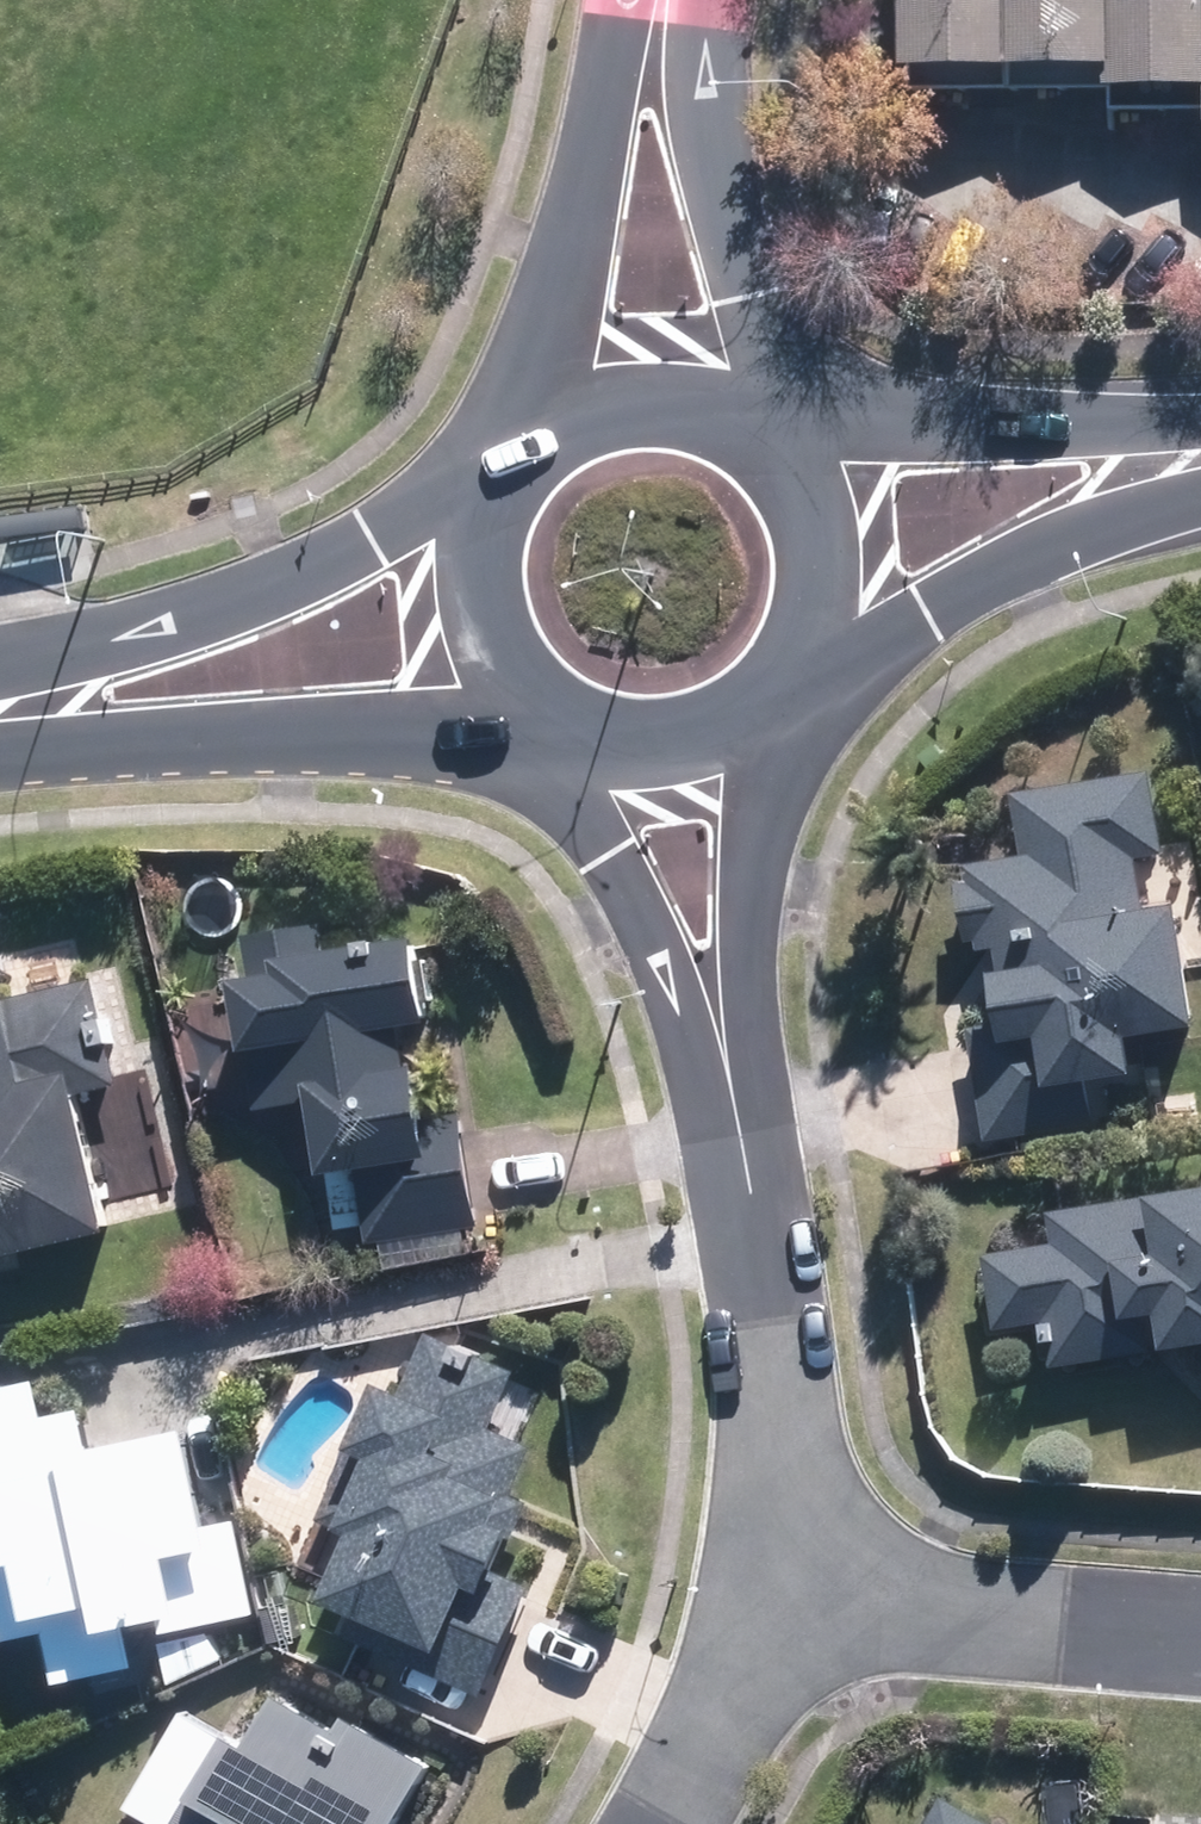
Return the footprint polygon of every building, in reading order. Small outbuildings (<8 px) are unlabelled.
[(1034,62),(1130,62),(1130,81),(1200,81),(1200,0),(918,0),(918,62),(1034,62)] [(1161,904),(1157,861),(1182,859),(1173,766),(1031,780),(1038,855),(973,862),(981,947),(1021,943),(1032,1057),(981,1062),(988,1136),(1072,1127),(1068,1084),(1164,1074),(1160,1029),(1200,1025),(1200,900),(1161,904)] [(264,963),(244,965),(263,1111),(321,1103),(338,1231),(483,1212),(470,1112),(453,1114),(440,1018),(450,1017),(439,935),(343,948),(339,919),(260,930),(264,963)] [(128,1231),(93,1079),(124,1072),(102,978),(34,995),(28,970),(0,977),(0,1261),(128,1231)] [(1060,1206),(1065,1245),(989,1255),(999,1335),(1045,1329),(1050,1365),(1200,1345),(1200,1188),(1060,1206)] [(519,1374),(426,1333),(332,1546),(372,1564),(328,1665),(478,1731),(521,1633),(496,1621),(548,1505),(518,1492),(538,1447),(495,1428),(519,1374)] [(0,1386),(0,1612),(5,1634),(61,1620),(76,1680),(156,1660),(154,1652),(269,1623),(219,1426),(112,1452),(104,1417),(63,1428),(49,1374),(0,1386)] [(454,1760),(307,1678),(267,1750),(193,1709),(139,1806),(167,1822),(166,1823),(419,1823),(454,1760)] [(951,1778),(923,1823),(1024,1823),(951,1778)]
